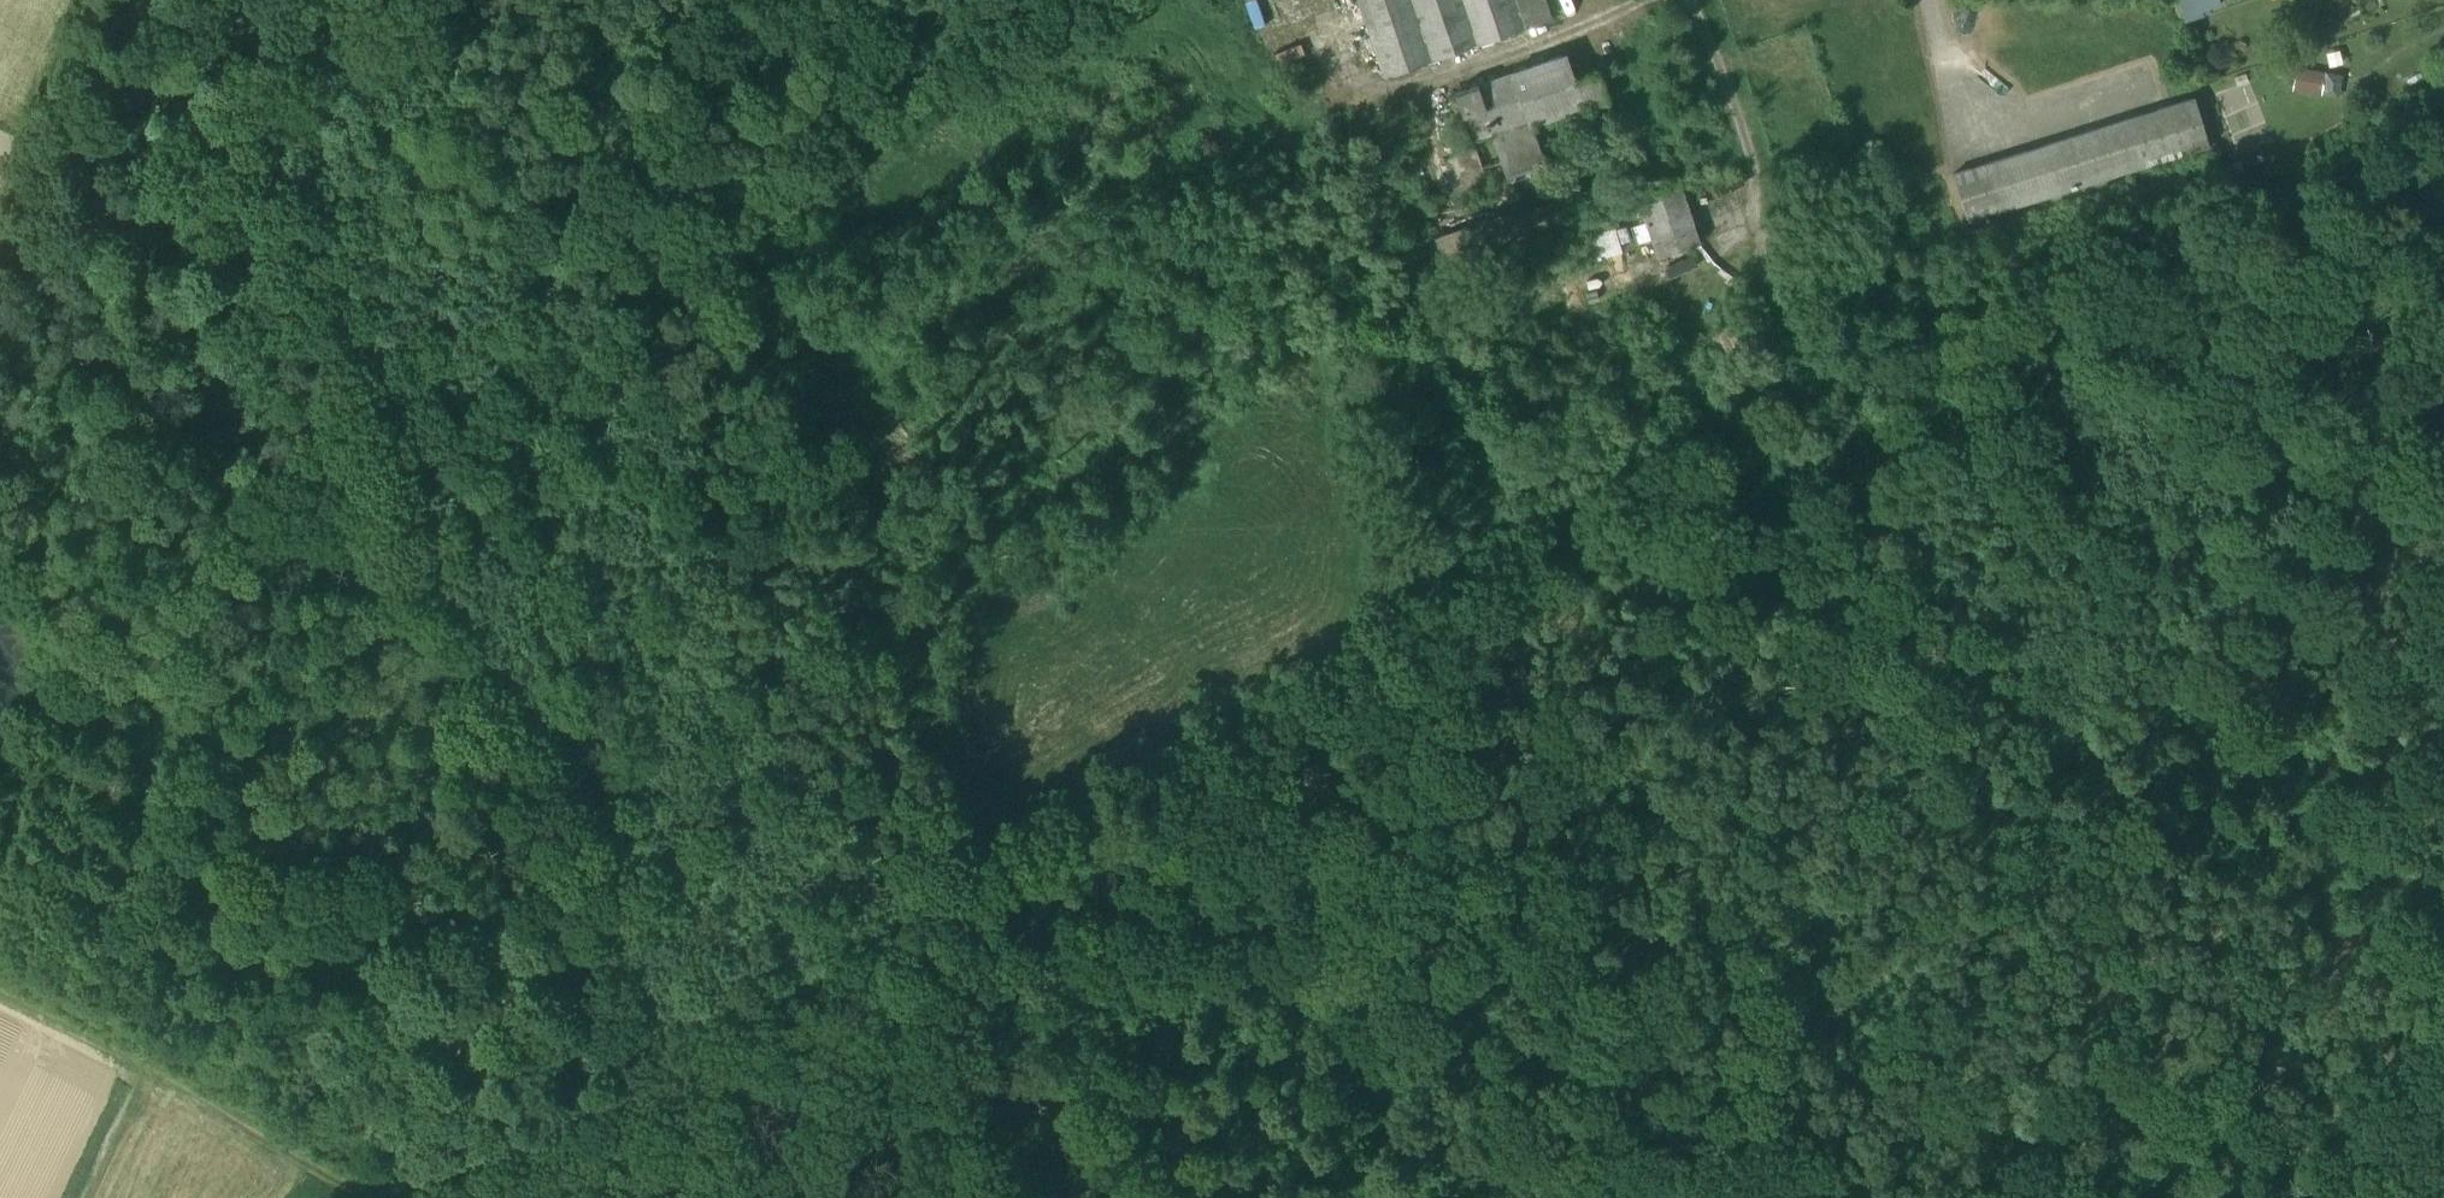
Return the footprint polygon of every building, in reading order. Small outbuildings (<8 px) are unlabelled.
[(1386,76),(1556,20),(1549,0),(1360,0),(1386,76)] [(2181,19),(2224,7),(2222,0),(2176,0),(2181,19)] [(1562,57),(1512,73),(1529,124),(1530,124),(1605,98),(1597,74),(1571,83),(1562,57)] [(1512,73),(1456,92),(1474,146),(1501,136),(1527,211),(1437,242),(1447,270),(1566,230),(1530,124),(1529,124),(1512,73)] [(2195,98),(1953,174),(1968,221),(2210,145),(2195,98)] [(1477,149),(1448,162),(1462,193),(1491,180),(1477,149)] [(1678,178),(1637,192),(1658,255),(1699,241),(1678,178)]
